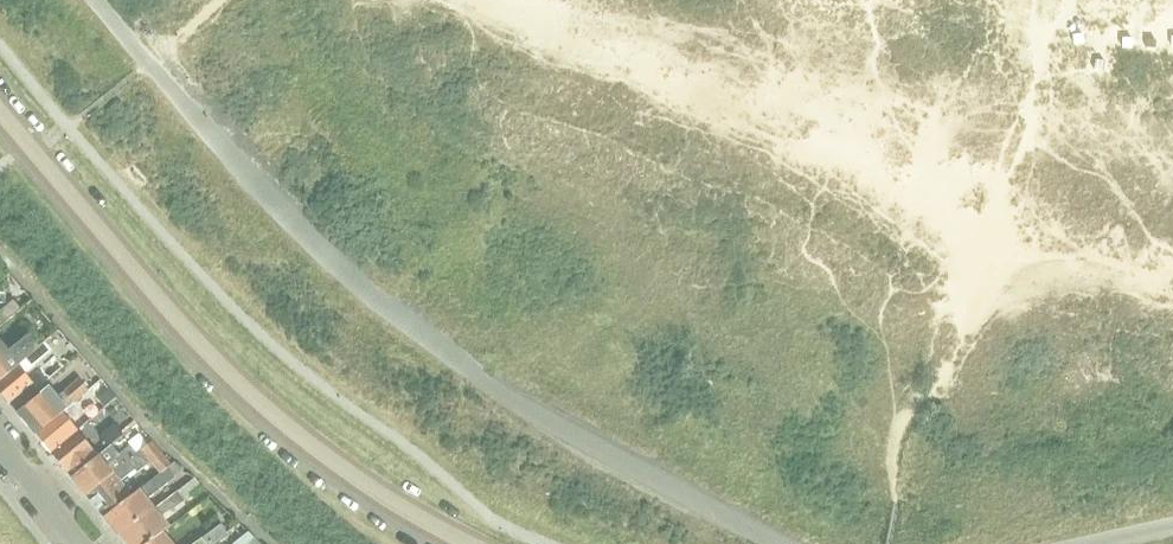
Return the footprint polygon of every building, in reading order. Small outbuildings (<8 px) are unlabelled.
[(11,271),(0,260),(0,280),(11,271)] [(15,299),(0,312),(0,327),(23,309),(15,299)] [(39,347),(28,334),(9,350),(0,340),(0,380),(39,347)] [(0,380),(0,392),(9,403),(33,383),(37,389),(64,367),(59,361),(54,355),(39,368),(41,370),(30,379),(25,373),(52,351),(44,343),(39,347),(0,380)] [(63,357),(59,361),(64,367),(68,363),(63,357)] [(79,379),(63,392),(73,403),(88,390),(79,379)] [(34,398),(16,413),(35,436),(67,408),(70,405),(73,403),(63,392),(57,396),(49,387),(34,398)] [(105,407),(116,398),(110,390),(99,399),(105,407)] [(67,408),(35,436),(50,454),(77,430),(68,420),(76,412),(70,405),(67,408)] [(109,446),(112,444),(124,436),(114,423),(100,433),(109,446)] [(77,430),(50,454),(70,478),(98,455),(77,430)] [(86,497),(104,518),(133,495),(121,481),(133,471),(136,474),(151,461),(162,473),(173,464),(153,442),(138,454),(86,497)] [(109,446),(98,455),(70,478),(86,497),(138,454),(131,445),(119,454),(112,444),(109,446)] [(104,518),(118,536),(154,509),(147,500),(175,479),(174,477),(180,472),(173,464),(162,473),(133,495),(104,518)] [(185,501),(183,498),(199,486),(193,478),(154,509),(118,536),(125,543),(147,543),(163,532),(170,526),(162,516),(171,509),(172,511),(185,501)] [(225,534),(219,525),(194,543),(213,543),(225,534)] [(163,532),(147,543),(172,543),(163,532)] [(254,540),(248,532),(232,543),(249,543),(254,540)]
